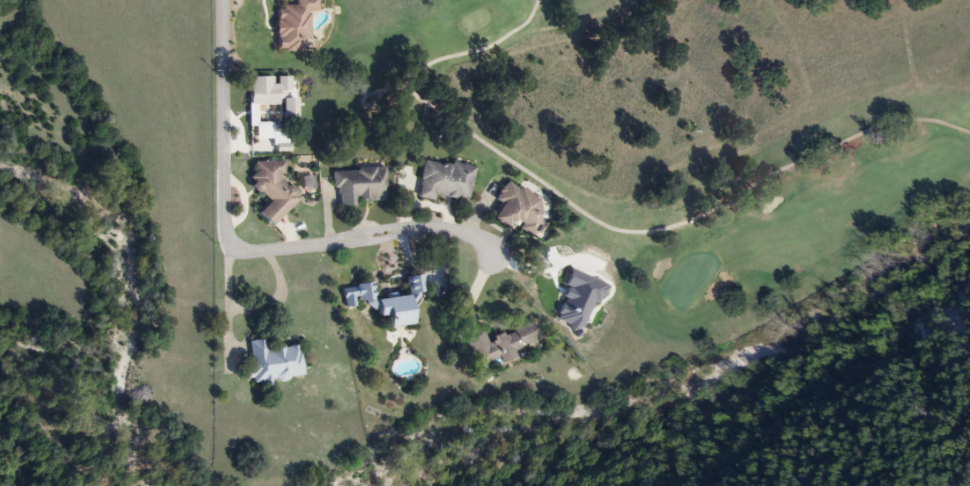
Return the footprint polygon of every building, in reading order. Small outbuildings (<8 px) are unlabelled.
[(318,0),(296,0),(296,7),(275,7),(276,52),(301,52),(301,40),(309,40),(309,13),(318,13),(318,0)] [(248,128),(256,128),(256,141),(272,141),(272,152),(287,152),(288,120),(294,120),(294,77),(248,77),(248,128)] [(474,169),(424,160),(417,198),(434,201),(435,196),(468,202),(474,169)] [(296,215),(295,189),(283,189),(282,162),(257,163),(258,216),(296,215)] [(388,203),(387,169),(335,171),(336,205),(388,203)] [(545,204),(506,183),(488,217),(527,238),(545,204)] [(408,326),(406,300),(423,298),(421,276),(404,278),(406,297),(373,300),(371,283),(354,285),(356,303),(371,302),(372,318),(381,317),(383,329),(408,326)] [(537,340),(529,321),(483,338),(479,328),(461,335),(473,367),(509,354),(508,351),(537,340)] [(248,380),(298,380),(298,347),(263,347),(263,340),(248,340),(248,380)]
